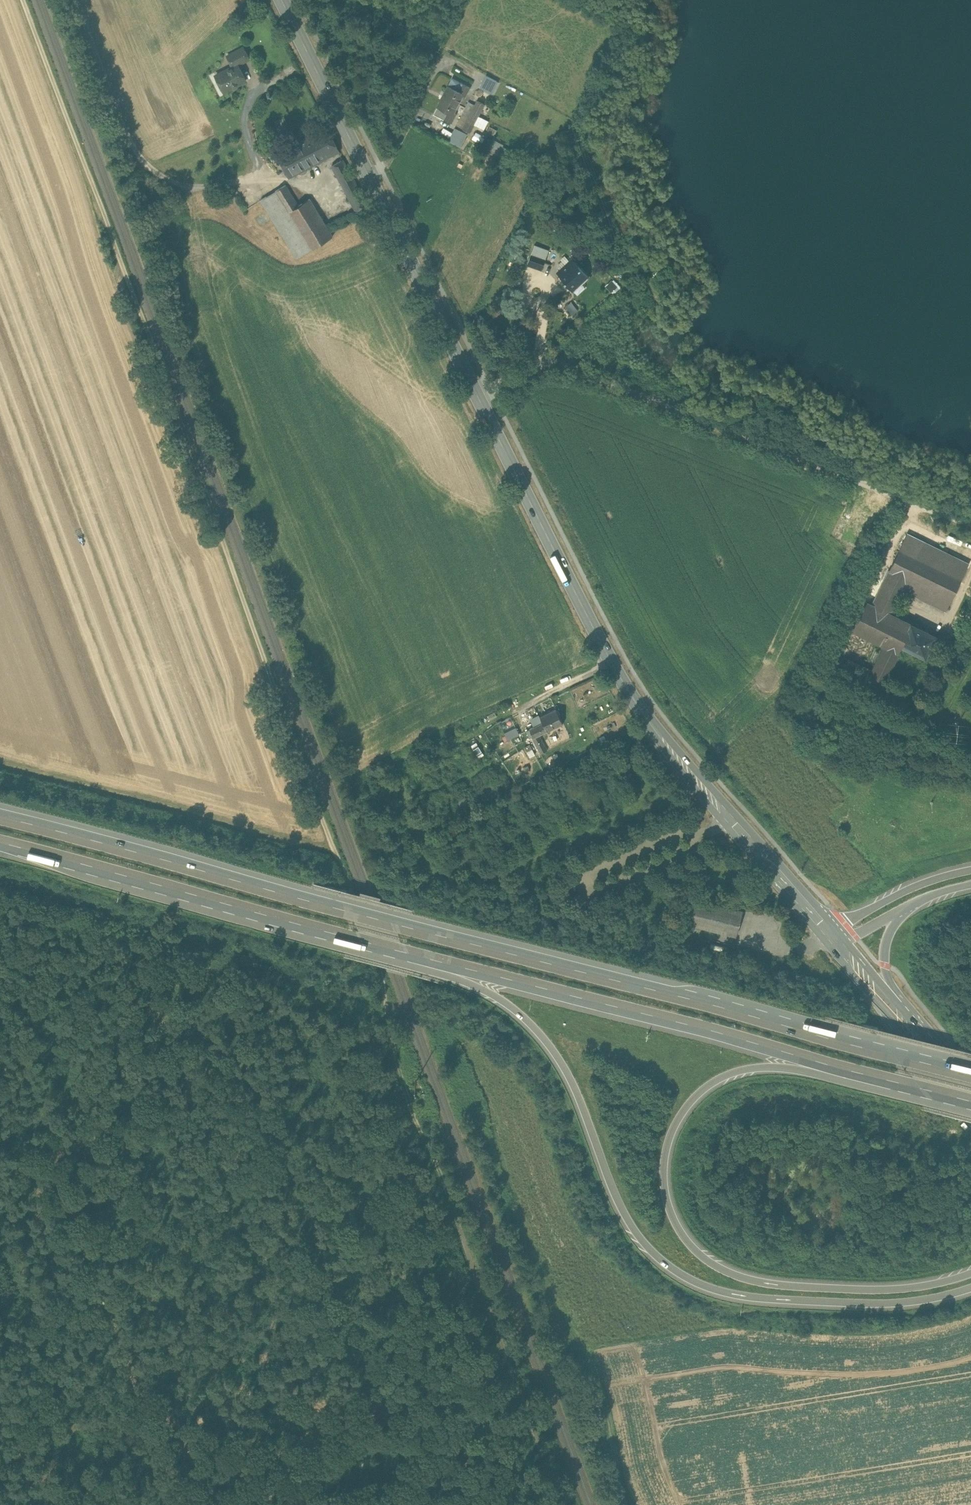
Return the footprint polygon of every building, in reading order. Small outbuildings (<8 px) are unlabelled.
[(243,47),(227,55),(233,66),(238,64),(238,65),(249,59),(243,47)] [(233,66),(218,74),(223,83),(222,86),(224,89),(226,90),(246,80),(243,74),(242,74),(240,71),(241,70),(238,65),(238,64),(233,66)] [(492,92),(498,79),(485,73),(479,86),(492,92)] [(470,87),(452,78),(443,96),(458,103),(463,95),(465,96),(470,87)] [(458,103),(443,96),(434,113),(451,123),(456,113),(454,112),(458,103)] [(485,104),(477,100),(475,104),(472,111),(479,114),(485,104)] [(475,104),(469,101),(465,107),(472,111),(475,104)] [(465,107),(462,105),(459,111),(462,113),(457,125),(463,128),(472,111),(465,107)] [(499,112),(490,107),(487,113),(496,118),(499,112)] [(463,128),(470,132),(473,125),(477,118),(479,114),(472,111),(463,128)] [(496,118),(496,119),(499,120),(499,119),(501,120),(504,115),(499,112),(496,118)] [(477,118),(473,125),(479,128),(483,121),(477,118)] [(497,130),(490,126),(487,131),(494,135),(497,130)] [(327,127),(278,153),(289,176),(339,150),(327,127)] [(463,133),(455,128),(452,133),(460,138),(463,133)] [(354,179),(343,159),(332,165),(356,210),(367,204),(354,179)] [(299,205),(286,184),(261,199),(297,258),(333,236),(310,198),(299,205)] [(581,251),(576,245),(573,248),(571,246),(563,254),(564,255),(569,262),(581,251)] [(547,249),(538,246),(535,254),(545,257),(547,249)] [(545,257),(535,254),(532,252),(528,264),(542,269),(546,257),(545,257)] [(560,270),(569,262),(564,255),(560,259),(561,260),(556,265),(560,270)] [(574,261),(571,264),(569,262),(560,270),(558,273),(565,281),(572,288),(579,281),(581,284),(589,276),(574,261)] [(968,563),(907,533),(900,547),(961,577),(968,563)] [(900,547),(872,604),(865,601),(852,629),(885,645),(871,674),(884,681),(902,644),(912,624),(891,613),(898,598),(892,595),(902,575),(917,582),(925,586),(931,589),(941,594),(951,599),(961,577),(900,547)] [(917,582),(902,575),(892,595),(898,598),(903,588),(912,593),(917,582)] [(925,586),(917,582),(912,593),(920,597),(925,586)] [(925,586),(920,597),(926,600),(931,589),(925,586)] [(941,594),(931,589),(926,600),(936,605),(941,594)] [(951,599),(941,594),(936,605),(945,609),(951,599)] [(935,635),(912,624),(902,644),(925,655),(935,635)] [(568,724),(560,707),(542,715),(546,723),(532,729),(543,753),(552,749),(545,735),(568,724)] [(522,723),(516,725),(519,732),(525,730),(522,723)] [(516,726),(504,732),(507,739),(520,734),(516,726)] [(747,917),(694,905),(687,933),(740,945),(747,917)]
